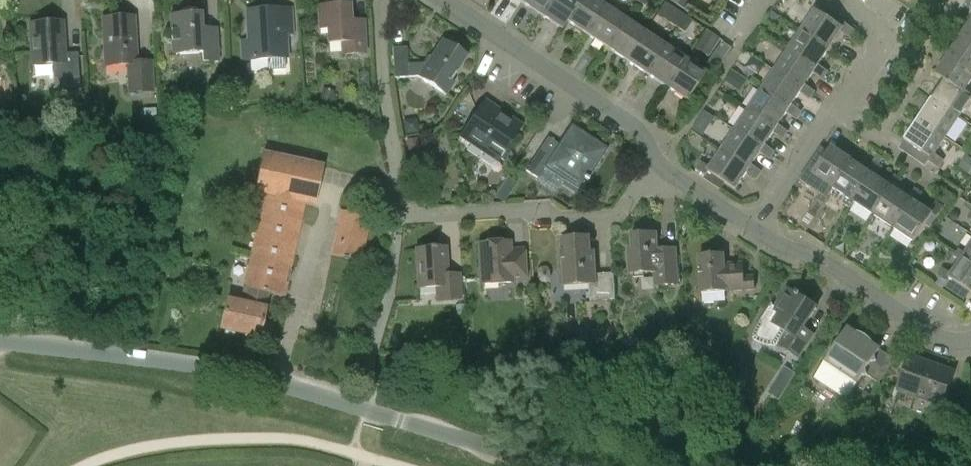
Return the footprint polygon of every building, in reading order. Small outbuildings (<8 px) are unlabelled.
[(541,16),(551,0),(522,0),(521,3),(541,16)] [(578,1),(576,0),(551,0),(541,16),(561,30),(567,22),(566,21),(579,2),(578,1)] [(578,1),(579,2),(566,21),(567,22),(586,34),(604,7),(594,0),(579,0),(578,1)] [(663,18),(670,7),(664,3),(657,14),(663,18)] [(327,30),(328,44),(342,43),(342,55),(365,54),(364,27),(351,28),(350,5),(318,7),(319,30),(327,30)] [(606,48),(624,20),(604,7),(586,34),(606,48)] [(170,16),(172,55),(202,53),(203,63),(218,62),(217,34),(203,35),(201,14),(199,14),(198,12),(196,11),(193,10),(189,9),(186,10),(183,11),(181,13),(181,15),(170,16)] [(242,61),(268,60),(269,70),(285,69),(284,59),(283,35),(293,34),(291,9),(249,11),(250,41),(241,42),(242,61)] [(677,11),(669,23),(677,28),(684,16),(677,11)] [(802,32),(829,50),(841,33),(850,39),(855,31),(845,25),(843,29),(815,11),(802,32)] [(692,21),(684,16),(677,28),(684,33),(692,21)] [(102,19),(105,67),(127,65),(129,93),(153,92),(151,63),(137,63),(134,17),(102,19)] [(626,61),(644,33),(624,20),(606,48),(626,61)] [(52,65),(53,79),(54,90),(79,88),(79,78),(77,53),(63,54),(61,23),(63,23),(63,22),(29,24),(29,25),(31,25),(33,65),(31,65),(31,66),(52,65)] [(694,47),(707,56),(718,39),(705,31),(694,47)] [(819,66),(829,50),(802,32),(788,51),(816,70),(814,74),(823,80),(828,72),(819,66)] [(664,47),(644,33),(626,61),(646,74),(664,47)] [(950,54),(970,68),(970,40),(963,34),(950,54)] [(406,48),(392,49),(394,79),(418,78),(445,96),(453,84),(450,82),(467,56),(453,47),(451,51),(440,44),(436,51),(425,66),(407,67),(406,48)] [(646,74),(666,88),(684,60),(664,47),(646,74)] [(788,51),(775,71),(803,90),(800,94),(809,100),(814,92),(805,86),(814,74),(816,70),(788,51)] [(970,82),(970,68),(950,54),(936,75),(944,80),(964,93),(965,92),(970,82)] [(701,71),(684,60),(666,88),(687,101),(704,74),(708,77),(715,67),(707,62),(701,71)] [(803,90),(775,71),(762,91),(789,110),(787,114),(796,120),(801,112),(792,106),(800,94),(803,90)] [(725,81),(737,89),(743,81),(730,72),(725,81)] [(944,80),(931,100),(959,118),(970,101),(970,100),(970,96),(965,92),(964,93),(944,80)] [(330,110),(334,92),(322,89),(317,106),(330,110)] [(762,91),(748,111),(776,130),(773,134),(783,140),(788,132),(779,126),(787,114),(789,110),(762,91)] [(931,100),(918,120),(946,138),(959,118),(931,100)] [(486,151),(498,160),(491,170),(491,171),(498,160),(499,160),(520,129),(504,119),(506,115),(495,108),(484,125),(474,119),(485,102),(484,101),(454,146),(455,146),(461,138),(484,154),(486,151)] [(715,118),(705,111),(700,118),(710,124),(715,118)] [(776,130),(748,111),(735,131),(763,150),(760,154),(769,160),(774,152),(765,146),(773,134),(776,130)] [(404,133),(416,131),(414,118),(402,120),(404,133)] [(934,155),(946,138),(918,120),(904,140),(931,158),(928,162),(938,169),(943,161),(934,155)] [(608,149),(571,125),(553,153),(542,146),(525,171),(537,179),(544,169),(565,182),(562,186),(576,195),(579,191),(580,192),(608,149)] [(735,131),(722,151),(750,170),(747,174),(756,180),(761,172),(752,166),(760,154),(763,150),(735,131)] [(417,148),(416,138),(405,140),(406,150),(417,148)] [(828,198),(834,189),(852,161),(831,148),(828,152),(821,147),(800,179),(811,187),(828,198)] [(750,170),(722,151),(711,168),(701,162),(696,170),(706,177),(704,179),(721,190),(725,184),(736,190),(747,174),(750,170)] [(874,163),(878,166),(883,158),(878,155),(873,162),(874,163)] [(967,172),(970,166),(970,158),(966,155),(959,166),(967,172)] [(852,161),(834,189),(846,197),(842,204),(850,208),(854,202),(872,175),(876,177),(882,168),(878,166),(874,163),(868,172),(852,161)] [(854,202),(874,215),(892,188),(896,190),(902,181),(894,176),(888,185),(876,177),(872,175),(854,202)] [(506,179),(502,185),(511,191),(516,183),(508,178),(507,177),(506,179)] [(874,215),(894,229),(912,201),(916,204),(922,195),(914,190),(908,199),(896,190),(892,188),(874,215)] [(265,309),(268,294),(284,297),(305,205),(264,196),(240,304),(227,301),(220,329),(259,338),(265,309)] [(929,212),(916,204),(912,201),(894,229),(914,242),(932,216),(936,218),(943,208),(935,203),(929,212)] [(331,257),(361,263),(370,218),(340,212),(331,257)] [(679,285),(677,249),(658,250),(657,234),(631,235),(632,251),(628,251),(630,275),(654,273),(655,286),(679,285)] [(590,302),(615,300),(614,274),(596,275),(594,253),(590,253),(589,238),(561,239),(565,286),(589,285),(590,302)] [(479,244),(481,285),(511,284),(511,283),(525,282),(523,253),(509,254),(509,243),(479,244)] [(956,253),(970,263),(970,246),(965,254),(958,250),(956,253)] [(437,301),(460,299),(458,275),(446,276),(445,249),(435,249),(435,247),(430,248),(430,250),(404,251),(404,252),(416,251),(418,289),(437,288),(437,301)] [(938,277),(940,278),(947,283),(944,287),(964,301),(970,292),(970,293),(970,263),(956,253),(954,256),(961,261),(952,275),(943,269),(938,277)] [(724,254),(699,256),(701,294),(726,293),(726,291),(755,290),(754,278),(744,278),(743,264),(724,265),(724,254)] [(546,268),(540,268),(535,273),(535,279),(539,284),(546,284),(551,280),(551,273),(546,268)] [(787,289),(775,309),(770,306),(759,324),(757,328),(755,331),(754,335),(753,337),(752,341),(754,342),(758,344),(761,345),(763,346),(765,346),(769,347),(773,347),(777,340),(781,343),(779,346),(799,359),(813,336),(803,329),(817,308),(799,297),(800,295),(797,293),(796,295),(787,289)] [(879,384),(895,360),(848,329),(844,336),(838,337),(839,342),(834,350),(829,351),(830,356),(815,379),(847,400),(862,377),(868,376),(878,383),(879,384)] [(944,392),(951,373),(912,359),(901,391),(938,404),(934,414),(948,419),(956,397),(944,392)] [(787,388),(776,381),(769,393),(779,400),(787,388)]
